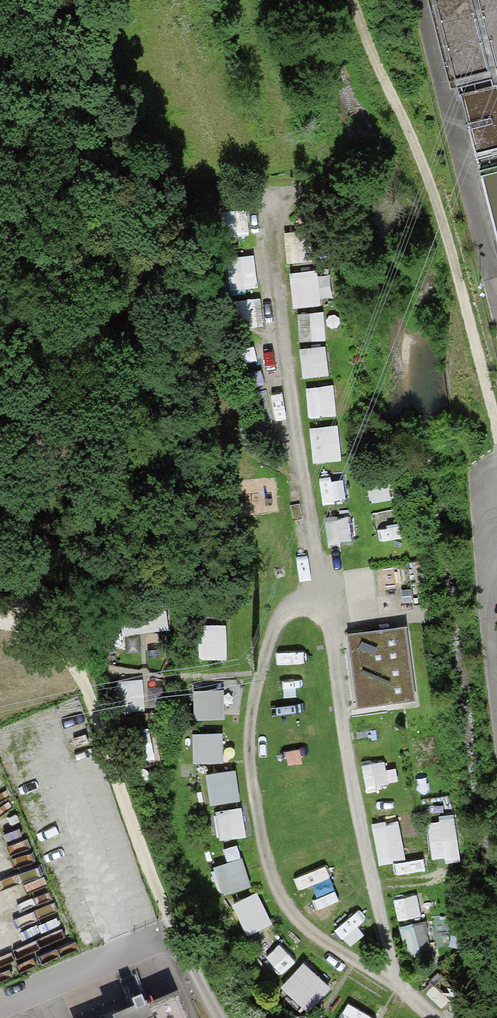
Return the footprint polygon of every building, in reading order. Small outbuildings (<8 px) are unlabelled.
[(393,471),(369,475),(372,499),(396,496),(393,471)] [(406,622),(348,629),(357,702),(415,694),(406,622)] [(450,997),(435,982),(426,991),(442,1006),(450,997)] [(127,1017),(188,1017),(179,996),(127,1017)]
